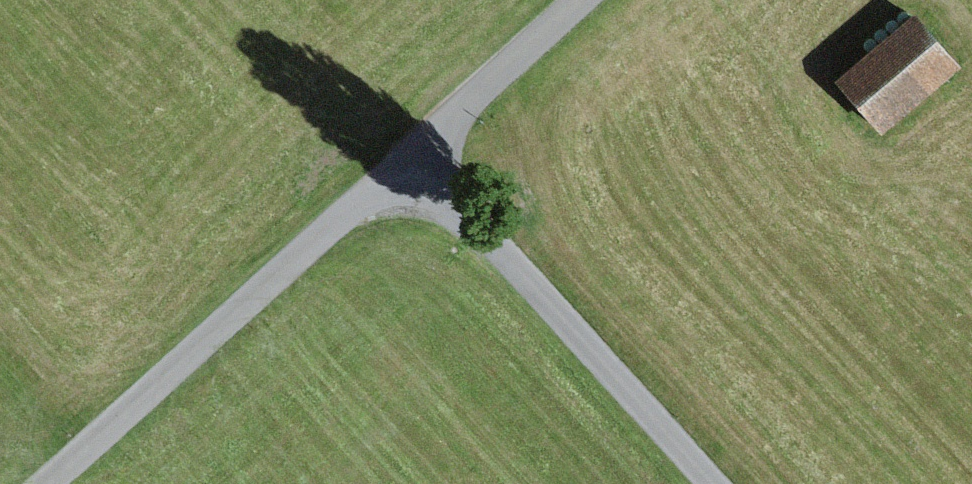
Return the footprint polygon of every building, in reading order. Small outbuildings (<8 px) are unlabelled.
[(961,69),(914,14),(833,84),(880,138),(961,69)]
